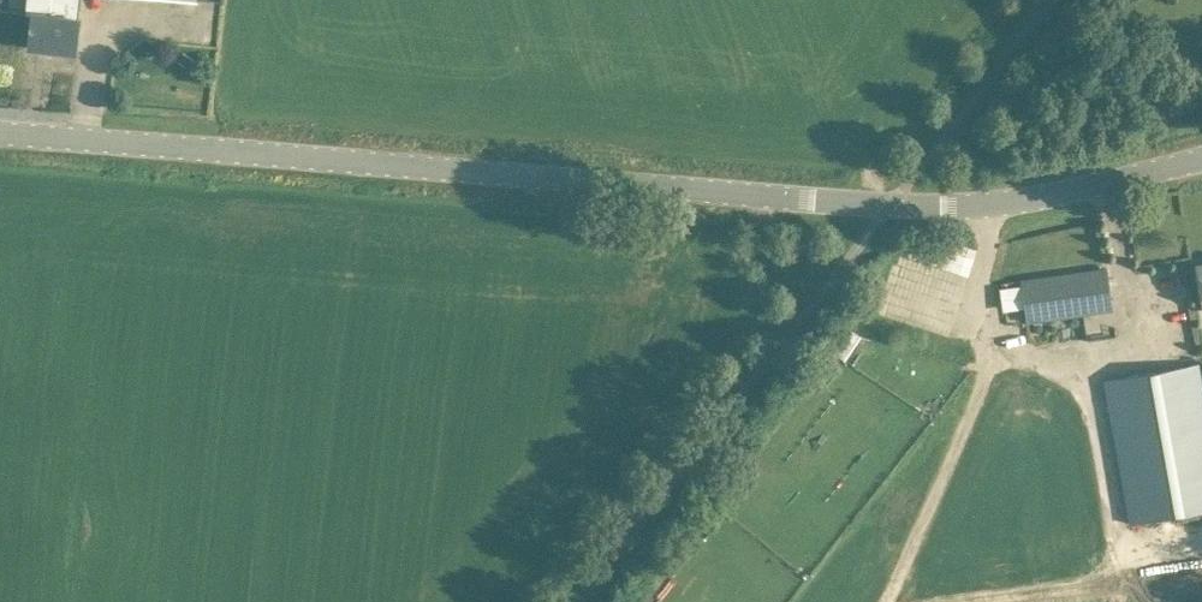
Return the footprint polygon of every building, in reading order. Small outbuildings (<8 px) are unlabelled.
[(49,13),(33,11),(29,47),(74,52),(78,18),(76,18),(78,0),(51,0),(49,13)] [(1106,267),(1021,280),(1027,322),(1113,309),(1106,267)] [(1154,519),(1201,510),(1201,363),(1104,380),(1130,523),(1154,519)]
